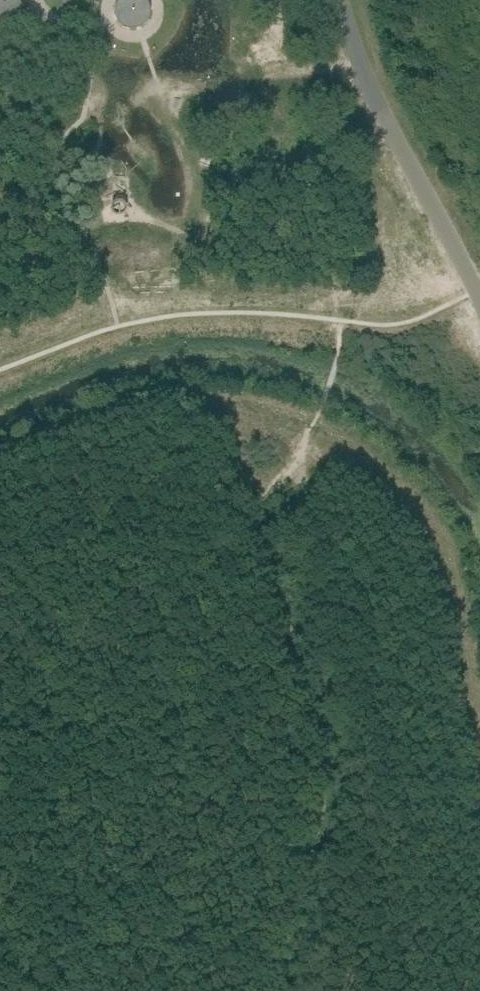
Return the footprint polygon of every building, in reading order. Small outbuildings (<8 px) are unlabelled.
[(23,7),(16,0),(0,0),(0,30),(23,7)] [(114,10),(117,21),(125,29),(136,30),(146,24),(151,14),(149,3),(146,0),(119,0),(114,10)]
